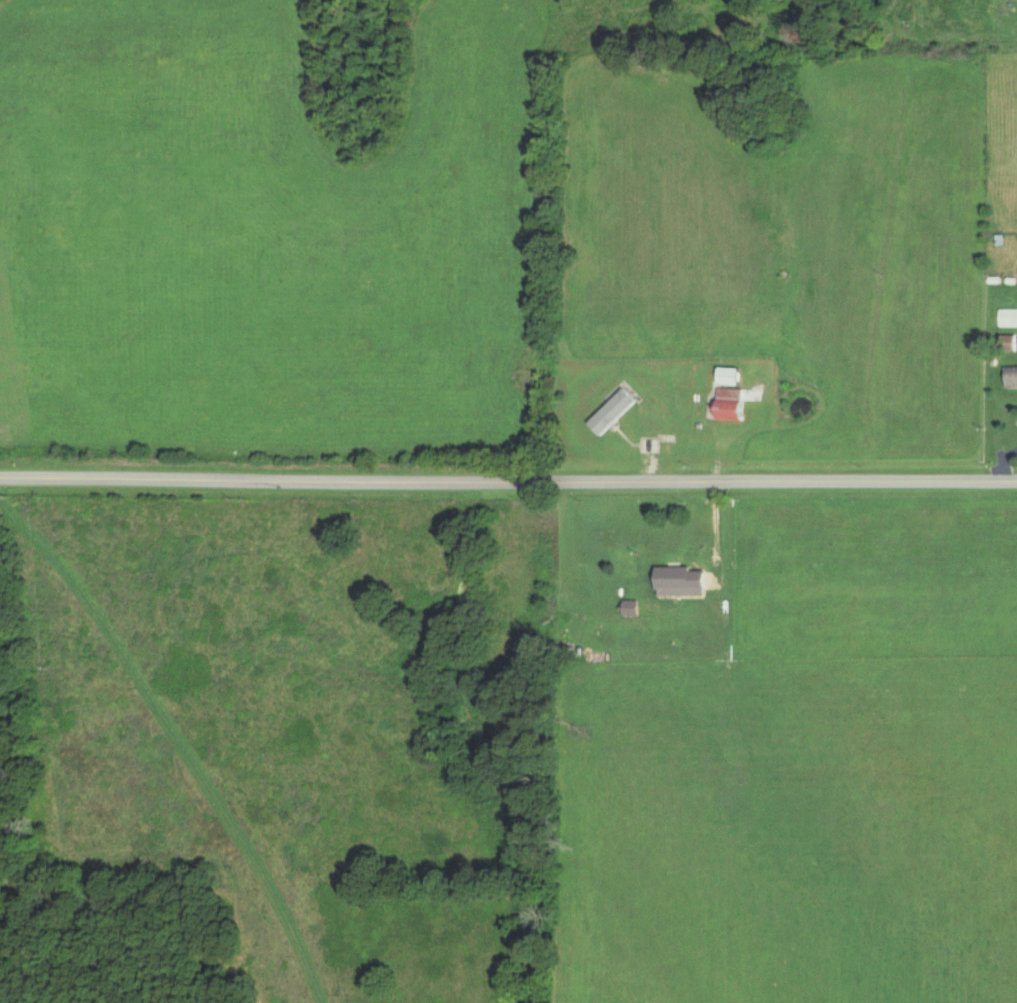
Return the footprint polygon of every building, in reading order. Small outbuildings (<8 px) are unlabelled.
[(1001,309),(1001,326),(1016,326),(1016,309),(1001,309)] [(1005,334),(1005,347),(1016,347),(1016,335),(1005,334)] [(742,385),(743,368),(722,367),(721,384),(742,385)] [(639,401),(627,388),(591,423),(603,436),(639,401)] [(747,389),(720,388),(719,419),(746,420),(747,389)] [(694,566),(660,567),(661,596),(709,595),(709,571),(694,571),(694,566)]
